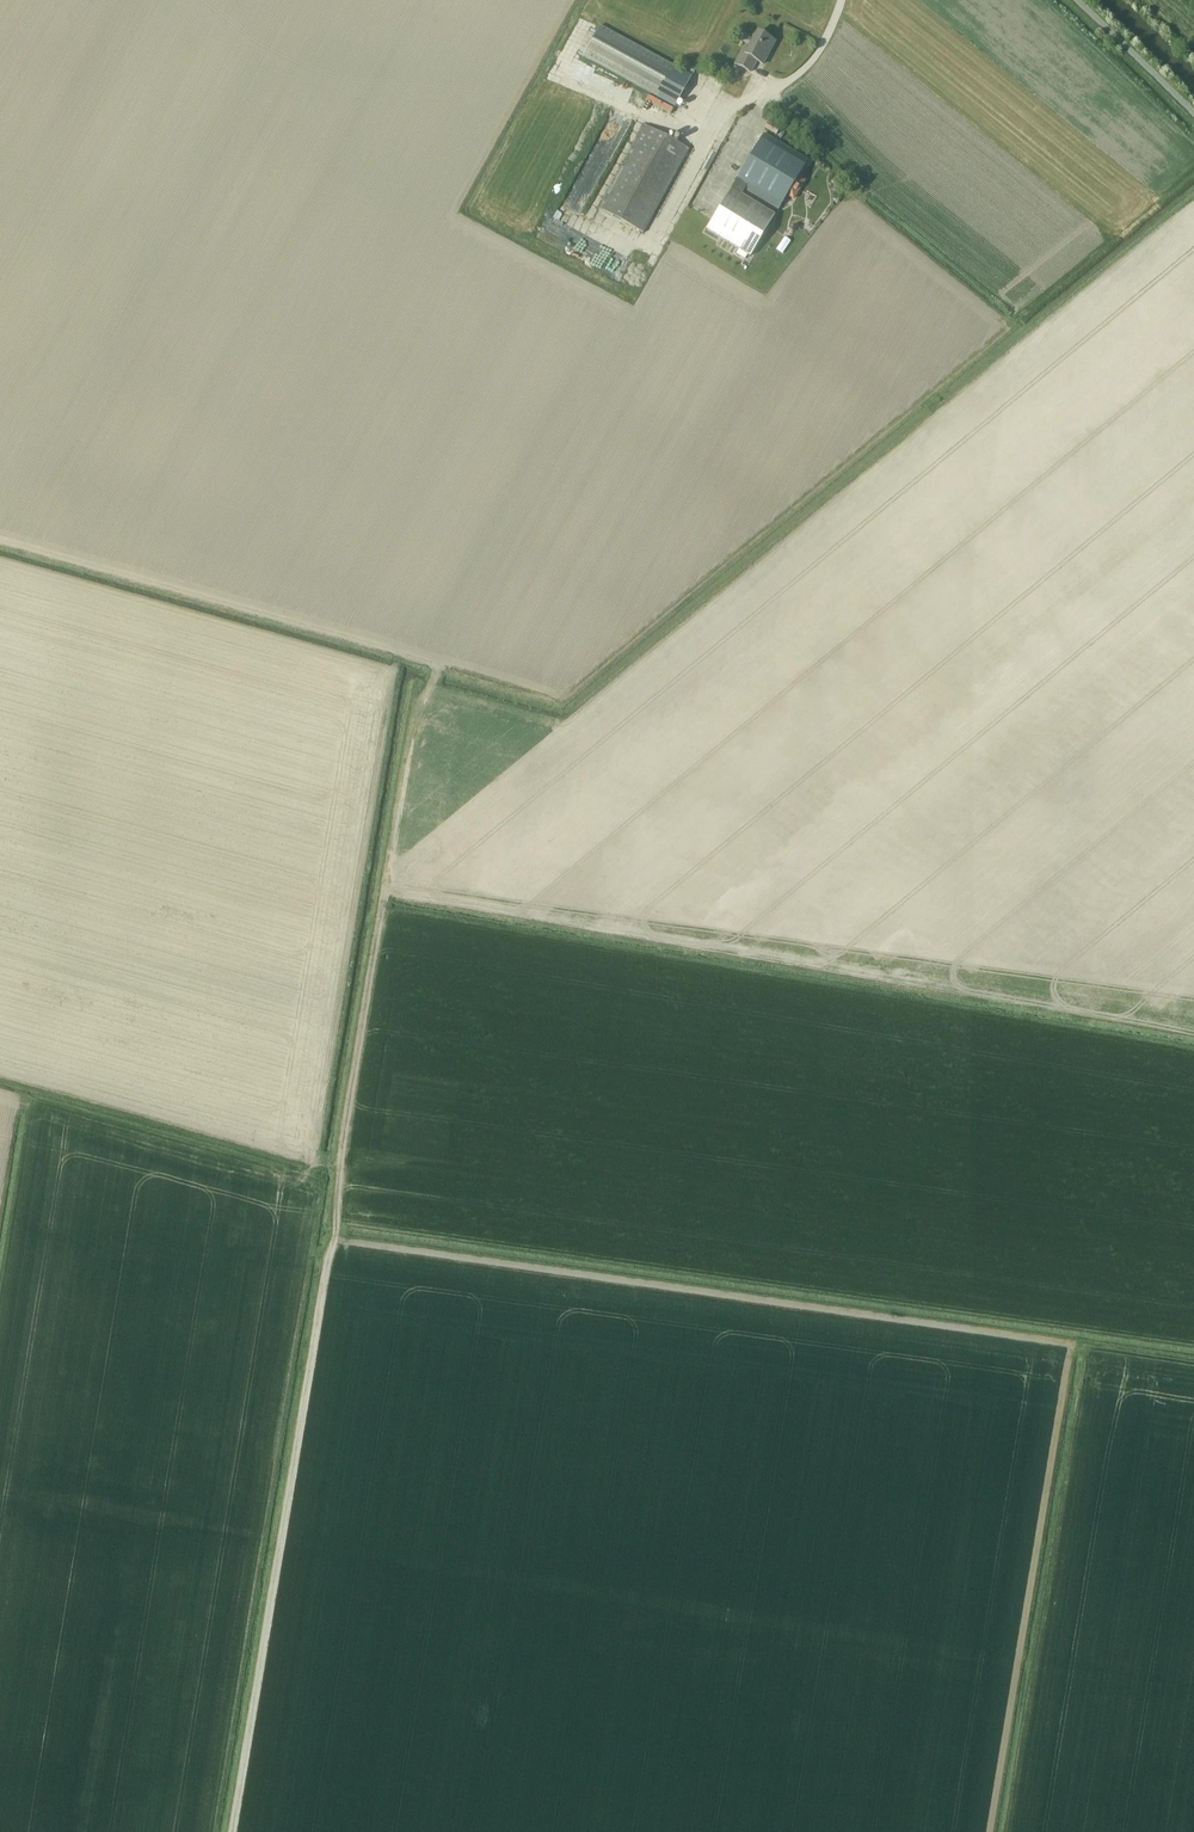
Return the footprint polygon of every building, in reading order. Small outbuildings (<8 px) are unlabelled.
[(583,57),(675,108),(690,78),(598,27),(583,57)] [(762,64),(775,41),(757,32),(749,47),(745,45),(735,64),(750,72),(756,61),(762,64)] [(680,69),(692,75),(696,68),(684,61),(680,69)] [(764,128),(776,135),(779,129),(768,122),(764,128)] [(599,209),(600,209),(598,212),(603,215),(605,212),(643,232),(688,149),(644,125),(599,209)] [(706,229),(739,249),(736,254),(745,259),(747,255),(750,256),(774,215),(740,195),(744,189),(778,209),(787,195),(793,199),(803,181),(797,177),(808,160),(763,134),(737,177),(706,229)]
